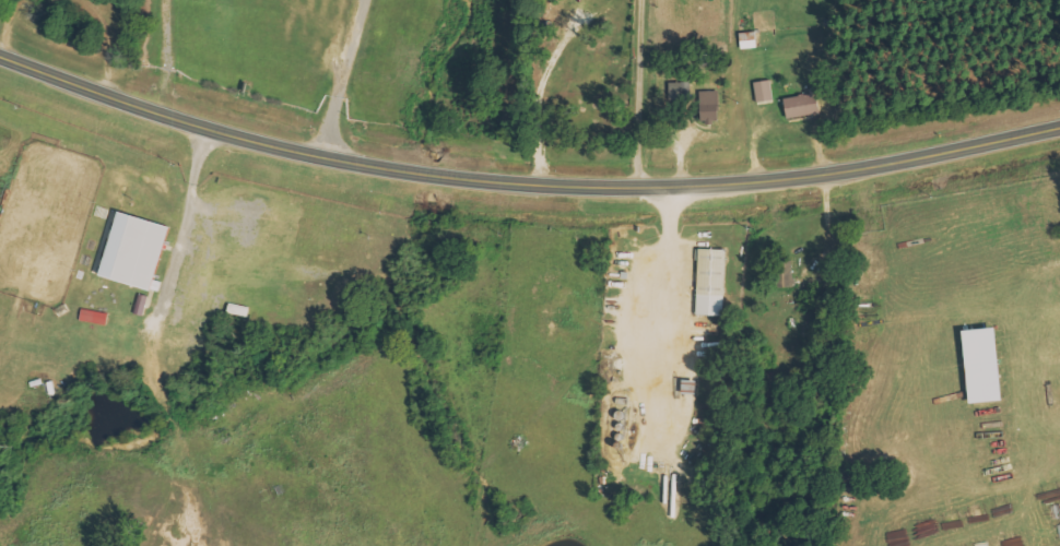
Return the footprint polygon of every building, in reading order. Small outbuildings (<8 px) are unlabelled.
[(757,103),(774,101),(772,80),(755,82),(757,103)] [(689,83),(671,82),(671,102),(688,102),(689,83)] [(719,124),(720,91),(702,91),(702,123),(719,124)] [(786,96),(788,118),(821,115),(819,93),(786,96)] [(726,250),(699,249),(697,315),(725,316),(726,250)] [(794,288),(793,261),(776,262),(777,289),(794,288)] [(110,314),(83,309),(81,320),(108,326),(110,314)] [(1001,329),(967,331),(971,404),(1005,402),(1001,329)]
